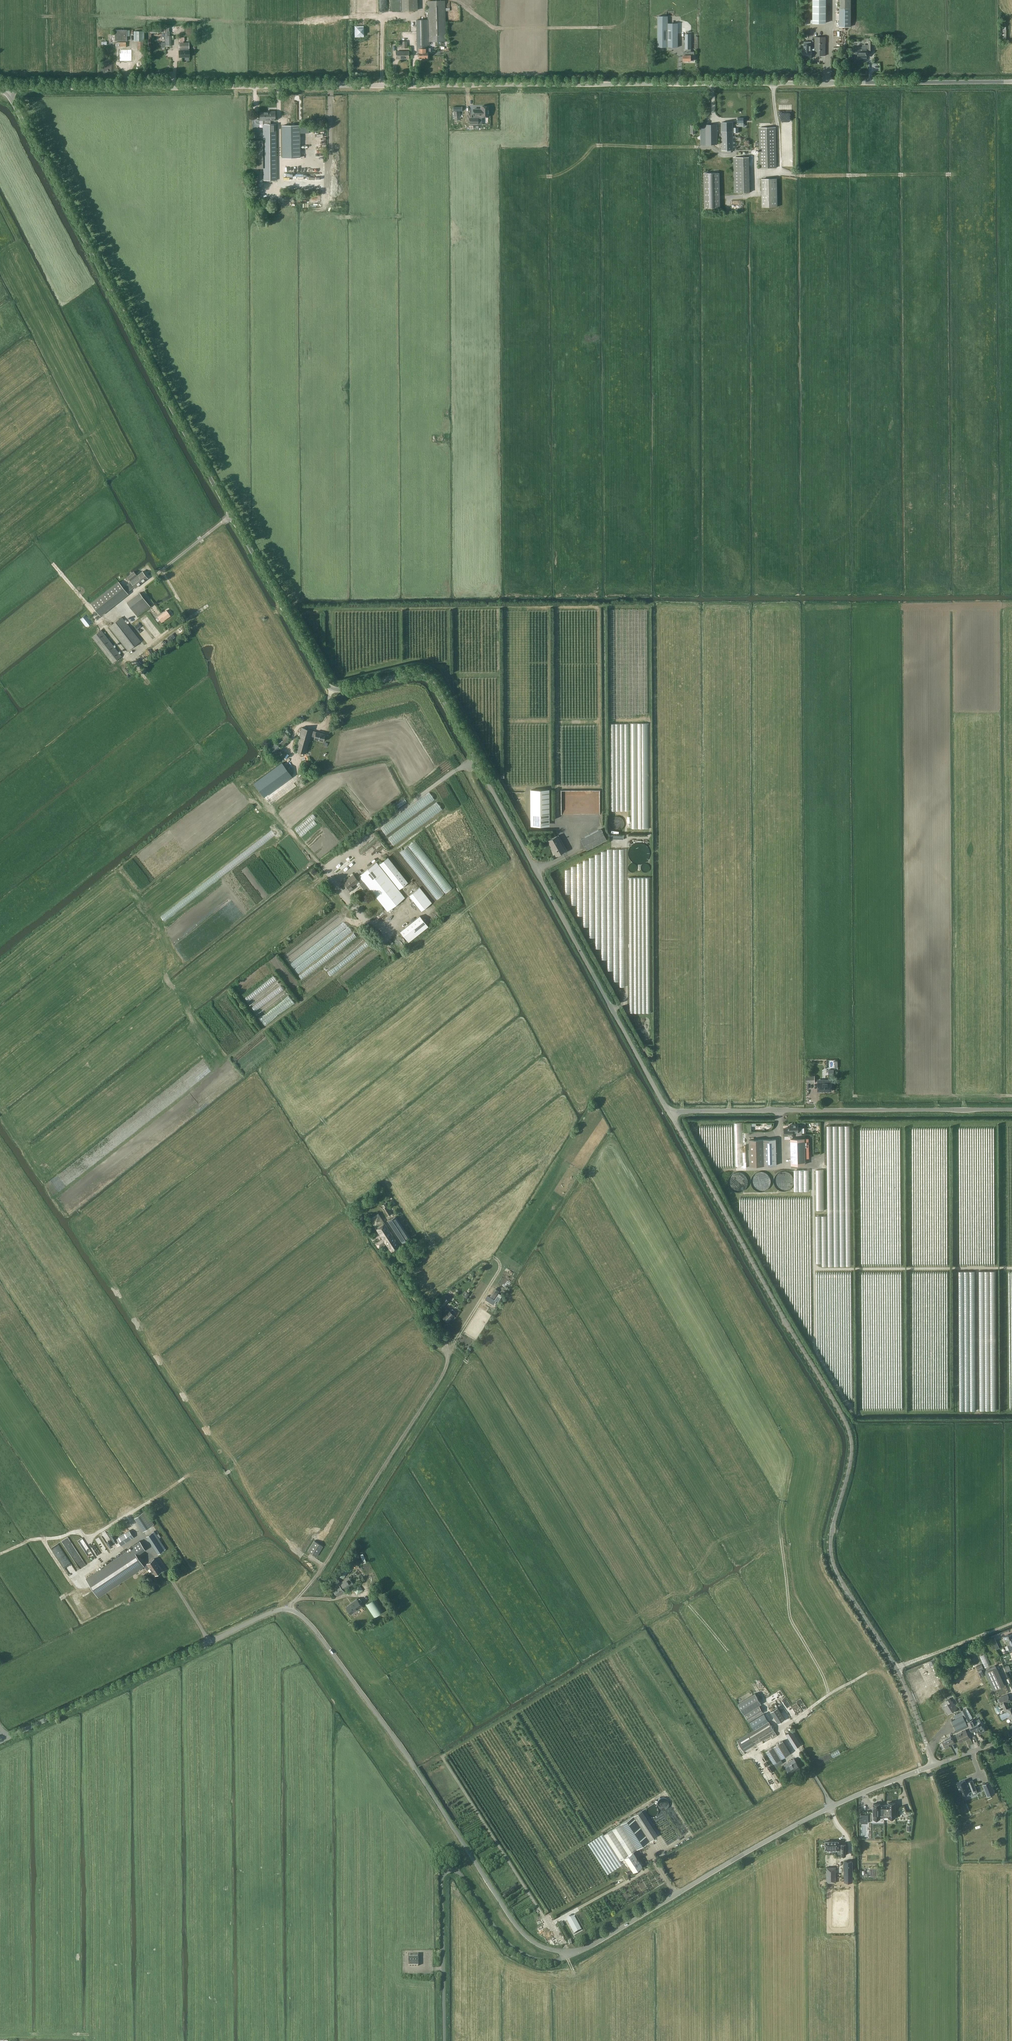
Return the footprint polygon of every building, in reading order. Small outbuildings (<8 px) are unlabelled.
[(402,11),(416,10),(416,0),(402,0),(402,11)] [(813,23),(826,23),(826,0),(813,0),(813,23)] [(851,0),(840,0),(840,8),(851,9),(851,0)] [(430,48),(427,48),(427,41),(445,41),(444,1),(427,1),(428,19),(416,20),(417,50),(418,50),(418,58),(428,58),(427,52),(431,52),(430,48)] [(678,47),(678,23),(668,23),(668,16),(657,16),(658,47),(667,47),(678,47)] [(138,41),(138,46),(138,49),(143,49),(143,41),(144,41),(144,31),(134,31),(134,41),(138,41)] [(691,59),(694,59),(694,52),(691,52),(691,34),(685,34),(685,49),(687,49),(687,52),(684,52),(684,55),(684,61),(691,61),(691,59)] [(188,48),(189,48),(189,43),(185,43),(185,37),(180,37),(180,49),(181,49),(188,48)] [(825,55),(825,37),(815,37),(815,55),(825,55)] [(811,58),(811,51),(811,45),(811,42),(805,42),(805,45),(804,45),(804,51),(803,51),(802,58),(811,58)] [(188,48),(181,49),(181,51),(179,51),(179,57),(189,56),(189,50),(188,50),(188,48)] [(858,58),(867,58),(867,48),(862,48),(862,50),(858,51),(858,58)] [(128,50),(121,50),(121,53),(120,53),(120,61),(132,61),(132,53),(128,53),(128,50)] [(460,120),(460,111),(462,111),(462,99),(456,99),(456,106),(453,106),(454,120),(460,120)] [(481,109),(473,109),(473,115),(474,115),(474,118),(470,118),(470,124),(477,124),(477,116),(488,116),(488,106),(481,106),(481,109)] [(263,140),(260,140),(252,140),(252,154),(253,154),(253,168),(264,168),(264,180),(277,180),(276,124),(270,124),(270,120),(275,120),(275,111),(270,111),(270,112),(260,112),(260,120),(264,120),(264,124),(263,124),(263,140)] [(733,131),(738,131),(738,127),(733,128),(732,122),(722,122),(722,150),(733,150),(733,131)] [(718,125),(701,125),(701,147),(718,147),(718,125)] [(300,158),(300,146),(300,126),(282,126),(282,158),(300,158)] [(760,168),(776,167),(776,127),(759,128),(760,168)] [(735,193),(750,192),(749,157),(734,158),(735,193)] [(704,173),(705,209),(721,208),(720,173),(704,173)] [(777,178),(761,178),(761,207),(777,207),(777,178)] [(136,588),(148,578),(142,571),(137,576),(134,572),(128,577),(131,580),(130,581),(131,582),(135,586),(136,588)] [(127,592),(135,586),(131,582),(123,588),(119,582),(91,604),(101,616),(128,594),(127,592)] [(137,616),(150,606),(140,593),(127,603),(137,616)] [(158,617),(156,619),(158,622),(160,620),(162,622),(170,616),(166,611),(158,617)] [(128,651),(141,641),(122,617),(109,627),(128,651)] [(121,656),(101,630),(92,637),(113,663),(121,656)] [(649,732),(649,723),(632,723),(632,726),(639,725),(639,732),(649,732)] [(323,741),(325,734),(316,732),(312,731),(312,730),(302,727),(295,750),(306,753),(311,735),(315,736),(314,739),(323,741)] [(281,746),(290,738),(285,732),(276,740),(281,746)] [(269,746),(275,752),(280,747),(275,741),(269,746)] [(245,774),(252,782),(268,770),(261,761),(245,774)] [(253,783),(264,796),(291,774),(280,761),(253,783)] [(545,820),(549,820),(549,790),(531,790),(531,825),(545,825),(545,820)] [(438,803),(388,837),(393,844),(443,811),(438,803)] [(631,827),(634,828),(649,828),(649,814),(647,814),(645,819),(645,814),(640,812),(642,812),(642,808),(641,808),(639,812),(639,813),(640,813),(640,817),(637,817),(637,820),(636,823),(633,823),(633,811),(631,811),(631,827)] [(604,840),(599,830),(581,839),(586,850),(604,840)] [(556,855),(565,850),(557,836),(548,841),(556,855)] [(416,840),(400,851),(412,868),(409,870),(421,888),(427,884),(437,899),(451,888),(450,887),(448,889),(445,885),(447,884),(446,883),(447,883),(416,840)] [(625,986),(625,848),(607,849),(607,851),(601,851),(601,854),(597,854),(577,864),(577,866),(571,866),(571,869),(565,869),(565,893),(571,893),(571,904),(577,904),(577,915),(583,915),(584,926),(589,926),(589,937),(596,937),(596,948),(602,948),(602,959),(607,959),(608,970),(614,970),(614,981),(620,981),(620,986),(625,986)] [(391,878),(399,871),(388,858),(380,864),(391,878)] [(387,911),(405,897),(376,862),(359,876),(360,876),(357,879),(353,874),(344,882),(349,888),(358,881),(361,884),(364,881),(387,911)] [(630,877),(629,1012),(649,1012),(649,999),(647,1000),(644,993),(644,1000),(641,1000),(641,987),(637,987),(637,979),(635,980),(636,982),(635,982),(632,978),(632,898),(634,898),(634,895),(638,900),(638,897),(641,897),(641,889),(643,894),(645,894),(645,889),(647,889),(650,895),(650,877),(630,877)] [(422,911),(432,903),(419,887),(409,895),(422,911)] [(341,914),(285,956),(291,963),(347,921),(341,914)] [(420,916),(400,931),(408,942),(428,926),(420,916)] [(298,973),(353,932),(350,927),(295,968),(298,973)] [(248,1002),(258,1015),(288,994),(277,980),(248,1002)] [(818,1082),(818,1091),(831,1091),(831,1082),(818,1082)] [(790,1128),(785,1128),(785,1135),(790,1135),(790,1138),(793,1138),(793,1135),(793,1132),(797,1132),(797,1134),(802,1134),(801,1127),(798,1127),(798,1124),(790,1125),(790,1128)] [(851,1125),(827,1125),(828,1215),(816,1215),(816,1262),(822,1262),(822,1265),(851,1265),(851,1125)] [(791,1165),(805,1165),(804,1138),(791,1139),(791,1165)] [(777,1165),(776,1139),(750,1139),(750,1165),(777,1165)] [(809,1169),(794,1169),(795,1191),(810,1190),(809,1169)] [(388,1216),(392,1213),(387,1205),(384,1208),(388,1216)] [(375,1228),(384,1223),(378,1213),(369,1219),(375,1228)] [(403,1244),(410,1239),(396,1217),(388,1222),(403,1244)] [(391,1251),(399,1246),(385,1224),(377,1229),(382,1238),(381,1239),(382,1240),(376,1244),(379,1247),(386,1243),(391,1251)] [(958,1326),(961,1410),(979,1409),(979,1410),(997,1409),(995,1337),(989,1339),(988,1335),(993,1333),(992,1334),(996,1336),(995,1308),(994,1304),(992,1308),(992,1298),(977,1291),(976,1270),(959,1271),(960,1309),(963,1302),(965,1306),(967,1305),(967,1312),(970,1307),(970,1333),(968,1333),(967,1331),(963,1340),(958,1326)] [(491,1302),(493,1299),(492,1298),(493,1295),(491,1294),(489,1297),(487,1296),(485,1299),(491,1302)] [(449,1300),(444,1296),(439,1301),(444,1305),(449,1300)] [(456,1317),(454,1315),(456,1312),(452,1308),(450,1311),(449,1310),(447,1309),(445,1311),(446,1313),(443,1317),(448,1322),(451,1318),(453,1320),(456,1317)] [(134,1517),(134,1518),(143,1531),(154,1524),(145,1510),(134,1517)] [(121,1545),(133,1537),(129,1530),(117,1538),(121,1545)] [(158,1553),(165,1548),(154,1531),(146,1536),(158,1553)] [(92,1560),(96,1558),(86,1542),(82,1537),(78,1540),(82,1545),(92,1560)] [(131,1546),(133,1549),(136,1553),(144,1548),(140,1541),(131,1546)] [(316,1556),(323,1546),(314,1541),(308,1551),(316,1556)] [(86,1565),(73,1543),(67,1547),(80,1568),(86,1565)] [(86,1578),(98,1596),(140,1569),(139,1568),(143,1565),(133,1549),(128,1552),(128,1551),(86,1578)] [(154,1575),(162,1570),(154,1558),(146,1563),(147,1564),(144,1566),(147,1570),(149,1568),(154,1575)] [(343,1578),(349,1569),(344,1566),(338,1575),(343,1578)] [(337,1585),(332,1588),(337,1596),(363,1577),(358,1570),(340,1582),(338,1579),(334,1581),(337,1585)] [(359,1583),(353,1587),(357,1594),(363,1589),(359,1583)] [(351,1613),(362,1605),(359,1602),(361,1601),(359,1598),(357,1600),(357,1599),(346,1607),(351,1613)] [(366,1604),(374,1617),(383,1611),(375,1598),(366,1604)] [(1011,1643),(1011,1634),(1009,1635),(1009,1634),(1003,1636),(1007,1645),(1011,1643)] [(985,1667),(990,1664),(985,1653),(980,1655),(985,1667)] [(935,1659),(928,1662),(937,1679),(943,1676),(935,1659)] [(987,1671),(991,1680),(1000,1676),(996,1667),(987,1671)] [(991,1680),(995,1689),(1004,1685),(1000,1676),(991,1680)] [(744,1714),(762,1704),(755,1693),(738,1704),(744,1714)] [(999,1698),(1002,1704),(1010,1701),(1007,1694),(999,1698)] [(948,1714),(957,1708),(952,1701),(950,1698),(946,1701),(948,1704),(943,1707),(948,1714)] [(749,1721),(764,1712),(760,1706),(745,1714),(749,1721)] [(1004,1712),(1001,1713),(1003,1718),(1007,1716),(1008,1718),(1011,1717),(1011,1706),(1004,1709),(1005,1711),(1004,1712)] [(778,1707),(771,1711),(778,1723),(785,1719),(778,1707)] [(964,1708),(961,1710),(967,1722),(970,1720),(964,1708)] [(951,1716),(953,1720),(952,1720),(957,1731),(968,1726),(963,1715),(961,1711),(951,1716)] [(755,1729),(769,1721),(764,1713),(750,1722),(755,1729)] [(970,1720),(967,1722),(970,1727),(972,1732),(977,1729),(979,1734),(985,1731),(981,1722),(979,1719),(974,1721),(973,1719),(970,1720)] [(772,1739),(778,1735),(769,1721),(748,1734),(754,1745),(770,1735),(772,1739)] [(960,1742),(969,1738),(966,1730),(956,1735),(960,1742)] [(800,1745),(792,1731),(786,1734),(795,1748),(800,1745)] [(946,1747),(955,1742),(952,1737),(943,1741),(946,1747)] [(774,1746),(781,1758),(790,1753),(783,1741),(774,1746)] [(781,1759),(773,1747),(766,1751),(774,1763),(781,1759)] [(790,1774),(800,1768),(795,1761),(786,1767),(790,1774)] [(965,1780),(957,1783),(961,1794),(962,1794),(964,1796),(969,1794),(968,1791),(971,1790),(971,1791),(976,1789),(972,1780),(968,1782),(966,1783),(965,1780)] [(980,1788),(984,1798),(990,1796),(993,1794),(990,1785),(986,1786),(980,1788)] [(885,1813),(885,1817),(889,1817),(889,1818),(896,1818),(896,1803),(889,1803),(889,1806),(884,1806),(885,1813)] [(657,1810),(657,1809),(656,1808),(656,1807),(655,1806),(654,1805),(653,1804),(652,1804),(651,1804),(649,1804),(648,1804),(646,1805),(645,1806),(645,1807),(644,1809),(644,1810),(644,1811),(645,1812),(645,1813),(646,1814),(647,1815),(648,1816),(650,1816),(652,1816),(653,1816),(654,1815),(655,1814),(656,1813),(657,1812),(657,1810)] [(885,1817),(885,1813),(884,1806),(880,1806),(880,1804),(873,1804),(873,1819),(880,1819),(880,1817),(885,1817)] [(641,1810),(633,1815),(604,1835),(620,1860),(621,1860),(626,1868),(629,1865),(633,1871),(641,1865),(633,1852),(649,1841),(658,1835),(641,1810)] [(831,1841),(831,1849),(843,1849),(843,1852),(846,1852),(846,1854),(850,1854),(850,1843),(846,1843),(846,1844),(843,1844),(843,1841),(831,1841)] [(827,1883),(841,1883),(841,1867),(827,1867),(827,1883)] [(582,1929),(576,1918),(569,1922),(575,1933),(582,1929)] [(418,1966),(418,1954),(408,1954),(408,1966),(418,1966)]
